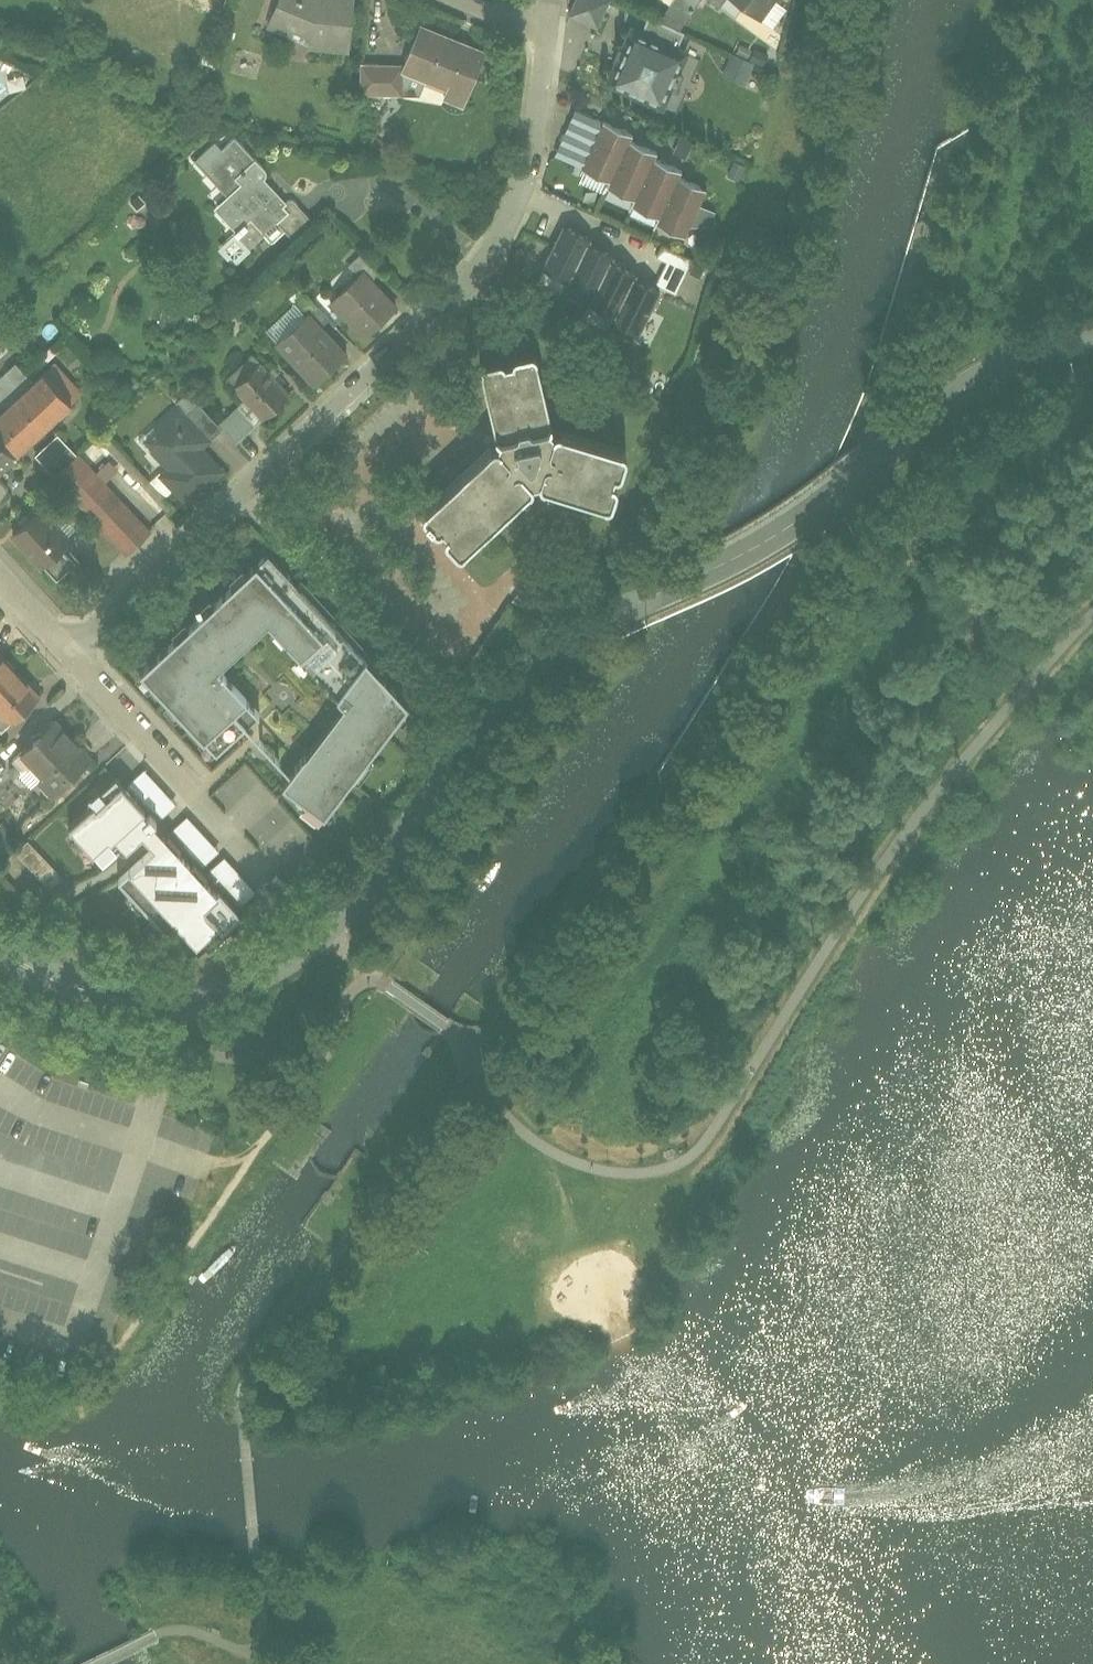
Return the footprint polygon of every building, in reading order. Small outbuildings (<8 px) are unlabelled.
[(263,18),(306,37),(354,37),(352,0),(270,0),(263,18)] [(611,0),(574,0),(568,16),(600,28),(611,0)] [(660,20),(679,34),(704,0),(718,10),(726,0),(674,0),(660,20)] [(758,22),(775,0),(728,0),(758,22)] [(692,45),(631,22),(606,86),(667,109),(692,45)] [(485,49),(420,24),(406,62),(373,62),(373,95),(422,96),(422,78),(446,86),(442,96),(464,104),(485,49)] [(745,84),(753,63),(732,54),(723,75),(745,84)] [(633,133),(603,119),(582,166),(611,179),(608,184),(635,196),(632,202),(660,214),(657,221),(685,233),(706,186),(679,174),(682,167),(655,155),(658,150),(631,138),(633,133)] [(210,136),(188,157),(215,185),(208,191),(221,204),(213,211),(232,229),(235,232),(217,249),(235,267),(254,249),(251,246),(264,233),(269,238),(279,229),(292,242),(316,218),(296,197),(289,204),(266,181),(270,177),(227,133),(217,143),(210,136)] [(564,225),(543,267),(569,280),(566,285),(592,297),(589,303),(614,315),(612,320),(640,334),(661,290),(635,278),(638,273),(612,261),(614,256),(589,244),(591,238),(564,225)] [(666,261),(656,282),(676,291),(692,259),(662,245),(656,257),(666,261)] [(364,273),(330,304),(365,341),(399,310),(364,273)] [(313,314),(279,347),(316,387),(351,354),(313,314)] [(492,443),(415,514),(453,555),(530,485),(585,502),(603,508),(617,454),(549,434),(530,355),(475,370),(492,443)] [(259,364),(233,388),(245,401),(218,425),(237,446),(290,398),(259,364)] [(0,400),(0,459),(61,405),(32,372),(0,400)] [(168,396),(134,428),(158,454),(151,462),(179,492),(216,457),(196,434),(200,430),(168,396)] [(85,465),(62,487),(112,539),(135,517),(85,465)] [(34,485),(3,514),(31,544),(62,516),(34,485)] [(271,553),(143,670),(220,748),(262,710),(221,668),(268,623),(347,702),(286,777),(324,808),(411,702),(271,553)] [(0,642),(0,666),(12,655),(0,642)] [(12,655),(0,666),(0,710),(35,678),(12,655)] [(53,697),(6,739),(27,763),(33,758),(46,772),(88,733),(53,697)] [(239,915),(116,782),(67,827),(102,865),(122,847),(126,852),(141,838),(151,849),(117,880),(183,952),(214,924),(221,932),(239,915)] [(255,892),(270,909),(290,892),(275,875),(255,892)]
